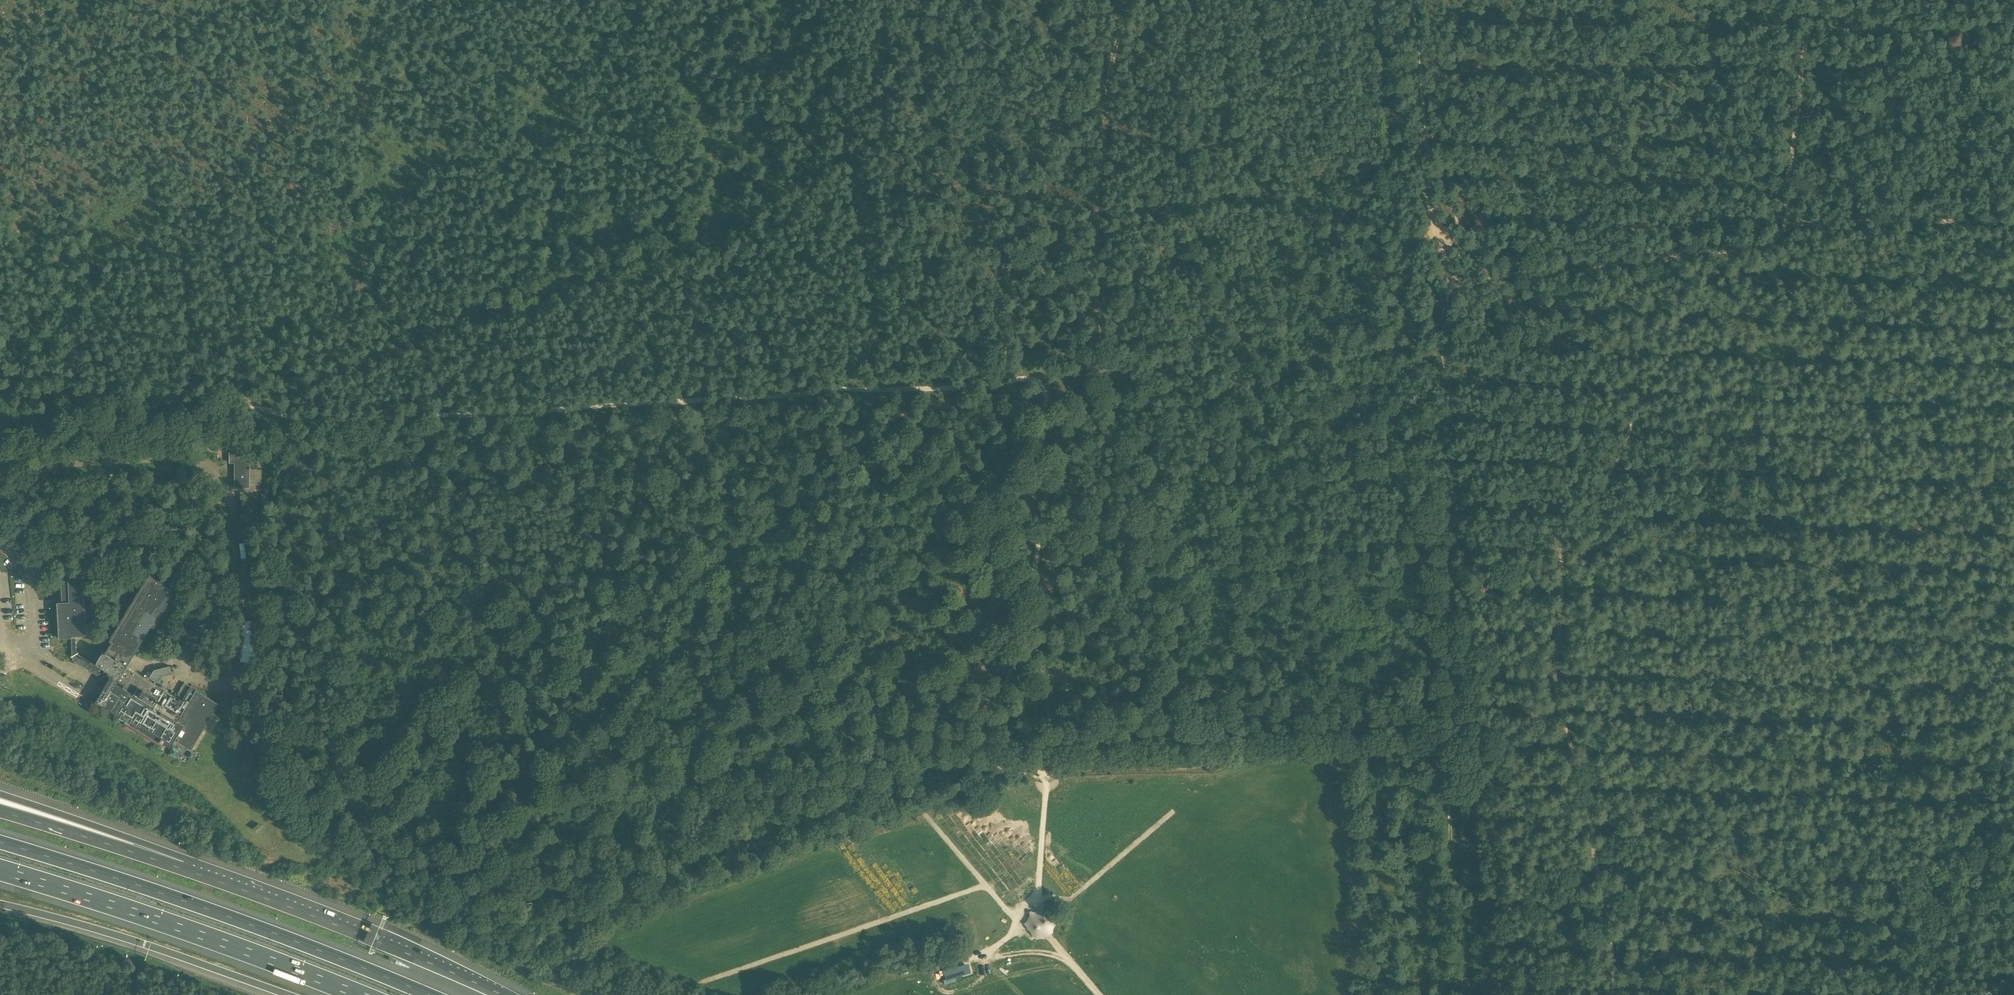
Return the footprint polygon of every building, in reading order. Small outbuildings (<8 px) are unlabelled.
[(249,454),(248,454),(240,454),(240,449),(229,449),(229,463),(234,463),(234,487),(249,488),(250,470),(257,470),(257,464),(249,464),(249,454)] [(68,573),(68,577),(68,580),(61,580),(62,602),(57,602),(59,638),(71,637),(72,655),(73,660),(104,679),(104,680),(102,684),(101,684),(95,686),(97,692),(99,693),(95,701),(126,720),(125,723),(160,745),(162,742),(170,747),(176,736),(179,738),(177,741),(191,749),(218,703),(190,686),(182,700),(178,697),(158,685),(162,676),(172,673),(170,665),(154,669),(148,679),(126,666),(127,665),(126,665),(149,628),(152,630),(153,628),(154,628),(159,619),(161,615),(162,615),(167,606),(168,603),(165,601),(173,589),(149,574),(141,587),(138,586),(136,588),(130,597),(131,597),(129,601),(128,600),(122,610),(123,610),(122,612),(125,614),(109,640),(111,641),(105,652),(104,652),(103,652),(102,653),(97,660),(97,661),(97,663),(95,664),(77,653),(76,635),(86,635),(83,572),(68,573)] [(180,694),(178,697),(182,700),(190,686),(184,682),(178,693),(180,694)] [(249,713),(237,693),(233,695),(245,715),(249,713)] [(1030,911),(1024,922),(1035,939),(1049,937),(1055,924),(1043,908),(1030,911)] [(952,960),(941,964),(942,968),(954,965),(952,960)] [(967,965),(953,969),(955,975),(968,971),(967,965)]
